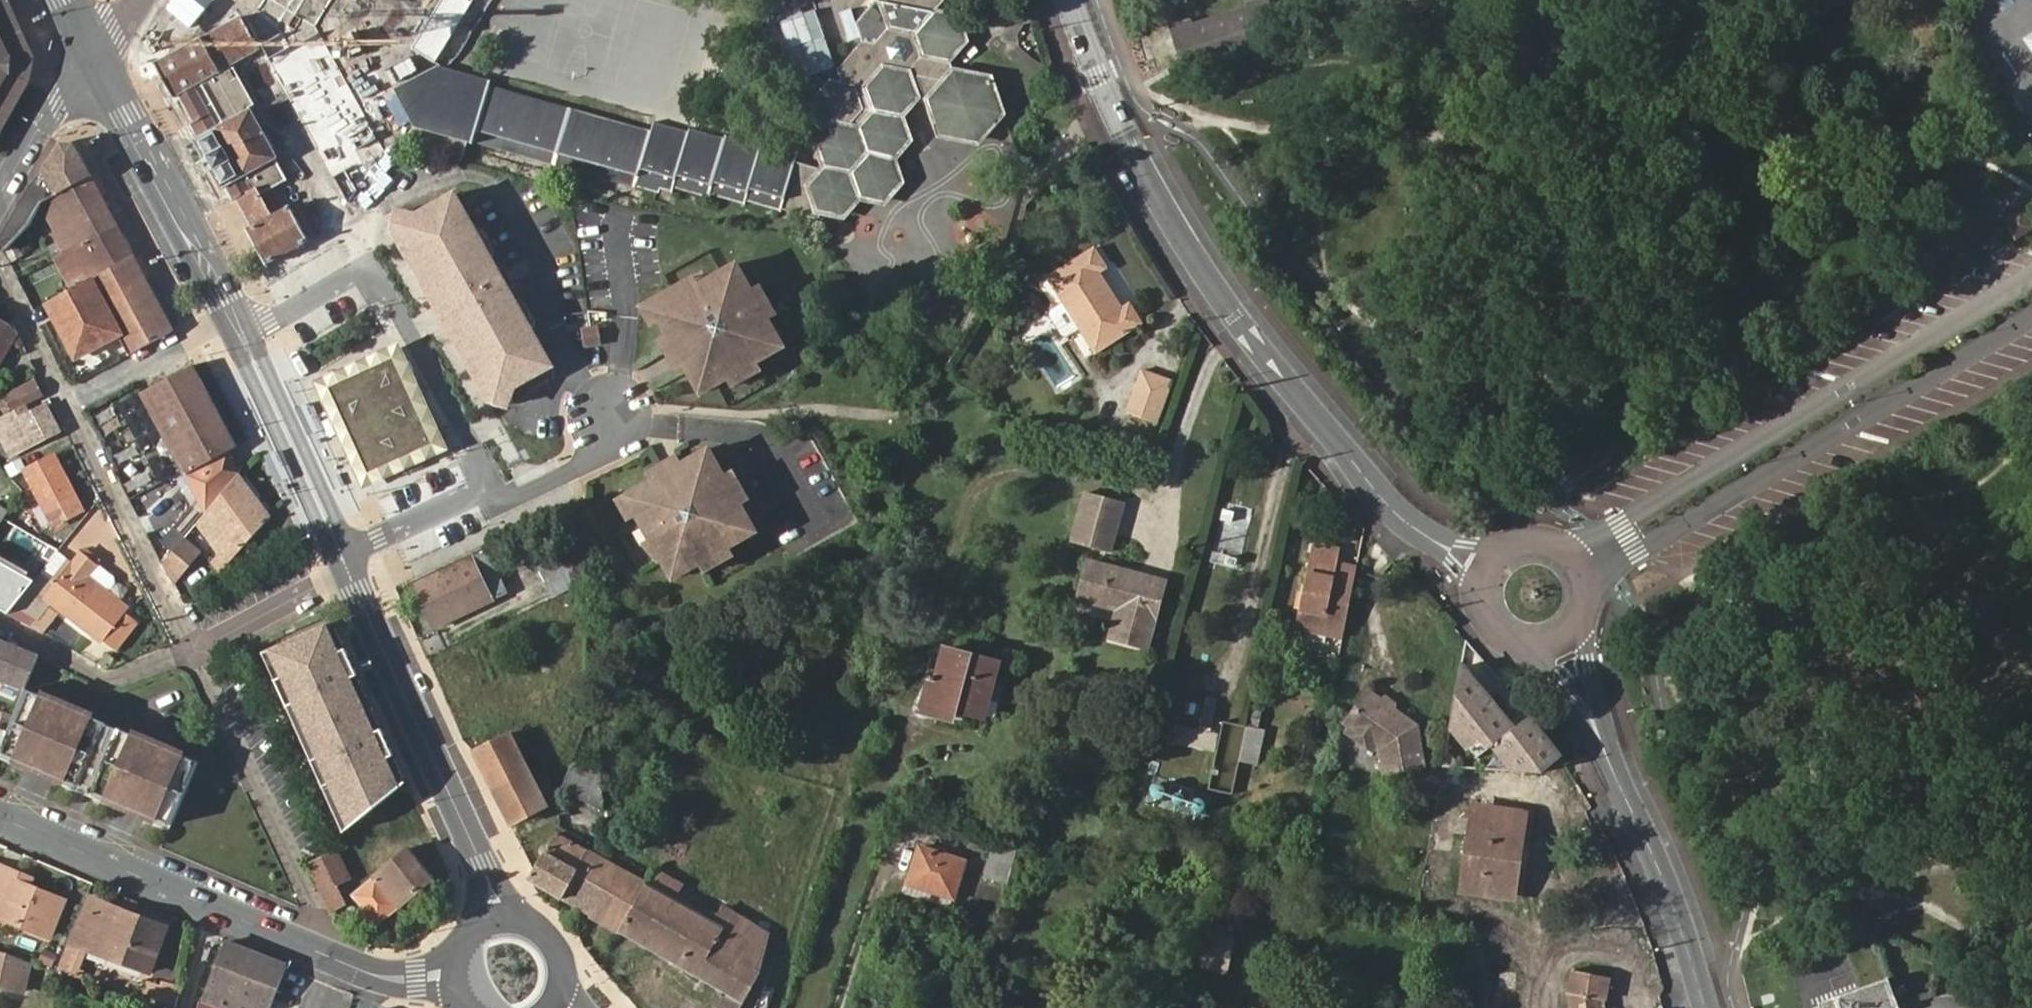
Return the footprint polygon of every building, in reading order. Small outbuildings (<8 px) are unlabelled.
[(29,83),(34,59),(8,0),(0,0),(0,135),(29,83)] [(166,8),(190,27),(212,0),(172,0),(166,8)] [(240,18),(258,50),(263,47),(347,204),(387,154),(316,26),(333,0),(266,0),(260,10),(240,18)] [(396,19),(407,0),(365,0),(396,19)] [(814,143),(822,164),(824,169),(808,185),(817,210),(843,214),(858,197),(883,202),(900,181),(894,159),(909,139),(901,116),(922,92),(937,134),(977,141),(1001,113),(989,77),(950,69),(948,60),(965,41),(957,15),(933,10),(942,0),(882,0),(879,4),(873,0),(872,0),(854,23),(861,42),(836,71),(839,82),(828,81),(813,99),(824,131),(814,143)] [(1275,21),(1268,1),(1268,0),(1244,0),(1246,7),(1193,25),(1190,15),(1167,24),(1178,57),(1199,51),(1203,63),(1263,42),(1258,27),(1275,21)] [(456,35),(466,15),(451,7),(441,27),(456,35)] [(247,230),(265,263),(307,240),(290,208),(271,218),(260,195),(285,182),(273,159),(277,157),(251,109),(253,108),(230,65),(258,50),(240,18),(171,56),(157,64),(175,97),(181,94),(195,125),(192,126),(198,138),(193,140),(220,190),(225,187),(233,200),(237,198),(253,228),(247,230)] [(1280,37),(1275,21),(1258,27),(1263,42),(1280,37)] [(1182,70),(1203,63),(1199,51),(1178,57),(1182,70)] [(429,153),(466,83),(455,80),(456,77),(434,70),(394,90),(405,107),(417,127),(421,129),(409,147),(429,153)] [(648,133),(466,83),(429,153),(447,160),(460,162),(467,139),(658,190),(659,187),(673,190),(675,187),(707,195),(709,190),(746,200),(749,196),(783,204),(794,157),(797,148),(771,142),(652,122),(648,133)] [(403,109),(376,124),(384,139),(412,125),(403,109)] [(0,233),(0,244),(7,257),(8,258),(13,253),(39,204),(41,203),(91,175),(74,144),(61,143),(42,172),(30,182),(27,186),(1,231),(0,233)] [(822,164),(794,157),(783,204),(817,210),(808,185),(824,169),(822,164)] [(134,255),(91,175),(41,203),(67,252),(52,260),(68,290),(134,255)] [(450,191),(410,215),(396,222),(491,392),(506,384),(547,361),(450,191)] [(2031,230),(2031,218),(2028,207),(2006,215),(2013,236),(2031,230)] [(388,220),(386,226),(485,400),(486,401),(488,401),(491,401),(496,399),(499,397),(503,393),(504,390),(505,388),(506,385),(506,384),(491,392),(396,222),(410,215),(406,213),(403,213),(399,213),(395,214),(391,217),(388,220)] [(1044,281),(1057,299),(1063,296),(1082,327),(1076,330),(1092,355),(1142,322),(1128,303),(1121,307),(1098,272),(1105,267),(1093,250),(1044,281)] [(131,352),(173,329),(134,255),(68,290),(46,302),(76,356),(120,332),(131,352)] [(671,341),(685,366),(700,394),(727,379),(753,366),(780,351),(765,321),(751,295),(737,268),(698,289),(656,313),(662,324),(671,341)] [(654,329),(662,324),(656,313),(698,289),(693,280),(642,308),(654,329)] [(761,290),(751,295),(765,321),(775,316),(761,290)] [(1063,296),(1057,299),(1076,330),(1082,327),(1063,296)] [(8,326),(0,321),(0,340),(8,326)] [(600,324),(581,326),(582,347),(602,346),(600,324)] [(8,326),(0,340),(0,365),(19,333),(8,326)] [(675,372),(685,366),(671,341),(662,346),(675,372)] [(396,344),(312,383),(358,487),(448,449),(396,344)] [(206,513),(240,472),(228,450),(237,444),(194,366),(143,393),(206,513)] [(757,374),(753,366),(727,379),(732,388),(757,374)] [(1156,423),(1171,381),(1141,370),(1126,413),(1156,423)] [(13,412),(44,395),(36,379),(5,395),(13,412)] [(0,428),(0,435),(10,455),(60,429),(47,403),(0,428)] [(691,563),(718,549),(747,534),(732,506),(718,477),(703,450),(674,465),(647,479),(619,493),(629,513),(644,542),(654,562),(662,578),(691,563)] [(24,471),(54,528),(83,511),(55,454),(24,471)] [(642,470),(647,479),(674,465),(669,456),(642,470)] [(215,562),(222,571),(228,564),(241,550),(272,516),(240,472),(206,513),(198,522),(207,534),(222,554),(215,562)] [(726,473),(718,477),(732,506),(741,501),(726,473)] [(1108,551),(1122,500),(1086,491),(1073,541),(1108,551)] [(621,518),(629,513),(619,493),(610,497),(621,518)] [(9,511),(0,505),(0,523),(9,511)] [(1249,510),(1221,506),(1212,563),(1240,568),(1249,510)] [(586,579),(585,520),(558,531),(559,550),(520,568),(536,602),(586,579)] [(207,534),(198,522),(186,536),(196,546),(207,534)] [(196,546),(186,536),(164,562),(175,581),(200,551),(196,546)] [(1344,631),(1357,563),(1336,559),(1338,546),(1309,540),(1293,620),(1344,631)] [(646,566),(654,562),(644,542),(635,546),(646,566)] [(723,557),(718,549),(691,563),(696,572),(723,557)] [(57,584),(41,573),(10,612),(33,626),(51,602),(101,639),(126,607),(107,592),(88,577),(97,565),(81,553),(57,584)] [(413,587),(432,627),(507,591),(489,553),(413,587)] [(1108,639),(1148,649),(1166,582),(1088,561),(1077,599),(1116,610),(1108,639)] [(97,565),(88,577),(107,592),(114,582),(114,579),(97,565)] [(407,782),(335,622),(265,653),(346,830),(407,782)] [(39,654),(0,638),(0,678),(25,688),(39,654)] [(1540,730),(1466,642),(1450,728),(1485,772),(1545,776),(1562,762),(1540,730)] [(999,665),(945,650),(936,683),(930,681),(922,709),(954,719),(957,710),(985,718),(999,665)] [(1394,701),(1384,693),(1373,684),(1351,715),(1354,718),(1354,727),(1366,736),(1374,733),(1377,735),(1380,766),(1420,763),(1416,718),(1394,701)] [(25,688),(0,751),(0,757),(167,828),(196,760),(25,688)] [(1387,689),(1384,693),(1394,701),(1397,696),(1387,689)] [(548,779),(537,784),(523,757),(533,752),(520,728),(474,754),(511,824),(548,805),(545,800),(553,789),(548,779)] [(1258,764),(1265,732),(1249,728),(1242,761),(1258,764)] [(1213,751),(1216,736),(1181,729),(1177,744),(1213,751)] [(1465,770),(1447,747),(1443,769),(1446,769),(1463,770),(1465,770)] [(600,774),(572,763),(563,789),(575,795),(603,810),(600,774)] [(1463,783),(1463,770),(1446,769),(1445,782),(1463,783)] [(1157,781),(1150,801),(1202,820),(1209,800),(1157,781)] [(1525,820),(1474,812),(1462,890),(1514,899),(1525,820)] [(1007,884),(1019,839),(996,833),(984,877),(1007,884)] [(586,852),(556,835),(530,881),(593,916),(608,888),(579,872),(577,871),(586,852)] [(919,847),(908,885),(954,899),(965,861),(919,847)] [(378,926),(433,878),(409,849),(354,896),(378,926)] [(328,911),(344,904),(336,886),(350,879),(336,850),(306,865),(328,911)] [(593,916),(619,931),(645,885),(589,853),(579,872),(608,888),(593,916)] [(749,878),(703,853),(687,882),(734,907),(749,878)] [(30,887),(22,884),(25,879),(0,868),(0,917),(48,935),(62,901),(30,887)] [(22,884),(30,887),(32,882),(25,879),(22,884)] [(645,885),(619,931),(720,988),(742,1001),(760,971),(769,933),(722,906),(712,924),(645,885)] [(954,899),(908,885),(905,895),(951,909),(954,899)] [(76,975),(85,951),(147,974),(165,928),(89,898),(60,968),(76,975)] [(1236,924),(1209,918),(1203,945),(1230,951),(1236,924)] [(202,1002),(216,1007),(271,1007),(288,968),(225,941),(203,997),(202,1002)] [(52,968),(57,956),(43,950),(39,962),(52,968)] [(1793,961),(1800,998),(1851,989),(1844,951),(1793,961)] [(29,962),(0,955),(0,986),(22,991),(29,962)] [(1492,973),(1493,984),(1508,983),(1507,972),(1492,973)] [(1564,994),(1579,996),(1581,1007),(1603,1007),(1602,1001),(1606,979),(1567,973),(1564,994)] [(1819,1003),(1821,1007),(1893,1007),(1897,1007),(1887,978),(1819,1003)] [(173,1007),(178,987),(164,984),(159,1004),(173,1007)] [(720,988),(713,1001),(724,1007),(738,1007),(742,1001),(720,988)] [(1564,994),(1566,1007),(1581,1007),(1579,996),(1564,994)]
